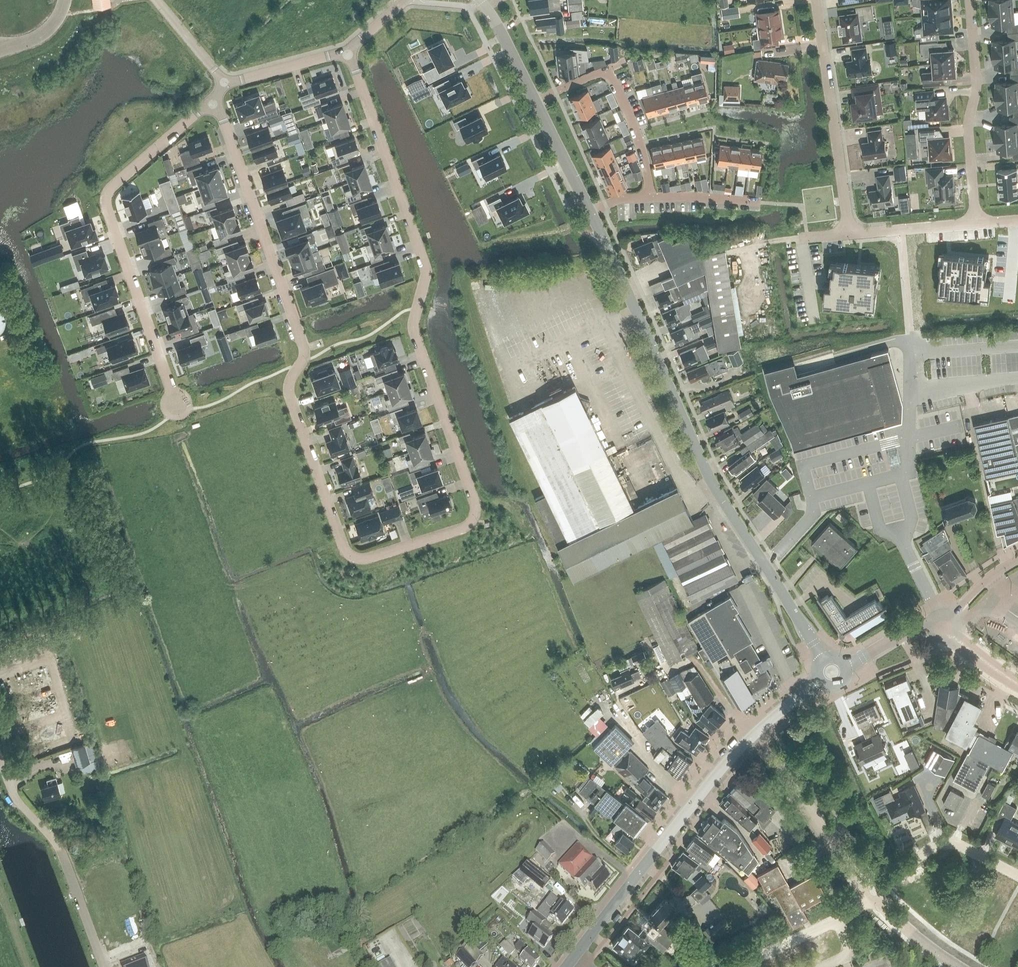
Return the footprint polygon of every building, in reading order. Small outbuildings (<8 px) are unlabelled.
[(110,0),(94,0),(95,8),(111,6),(110,0)] [(531,13),(549,10),(560,8),(559,0),(529,0),(531,13)] [(582,0),(567,0),(569,11),(582,10),(583,10),(582,0)] [(924,17),(948,15),(948,7),(950,7),(950,0),(912,0),(913,5),(923,8),(924,17)] [(1013,11),(1012,0),(991,0),(991,4),(989,4),(990,13),(1013,11)] [(872,5),(856,7),(857,14),(841,16),(844,42),(863,39),(862,33),(860,33),(858,21),(874,19),(872,5)] [(721,8),(723,19),(740,17),(738,6),(721,8)] [(760,26),(781,23),(779,10),(774,11),(773,6),(758,9),(760,26)] [(572,20),(565,21),(566,28),(581,26),(580,19),(583,19),(582,10),(582,11),(582,10),(571,11),(572,15),(571,15),(572,20)] [(1008,33),(1017,32),(1017,24),(1014,24),(1013,11),(990,13),(991,22),(992,22),(993,27),(1008,25),(1008,33)] [(948,15),(924,17),(925,25),(915,30),(915,38),(921,38),(921,41),(940,39),(939,32),(952,31),(952,22),(949,22),(948,15)] [(542,30),(556,29),(555,25),(563,24),(563,16),(554,17),(537,19),(538,28),(542,27),(542,30)] [(783,36),(781,23),(760,26),(762,39),(753,40),(754,49),(779,45),(777,37),(783,36)] [(1015,40),(1017,40),(1017,32),(1008,33),(1009,40),(994,42),(994,46),(993,46),(993,55),(1016,53),(1015,40)] [(438,65),(423,72),(428,82),(447,73),(446,73),(443,67),(451,63),(453,62),(449,55),(450,54),(447,48),(446,49),(443,41),(429,48),(438,65)] [(895,42),(885,43),(887,55),(897,54),(895,42)] [(955,62),(954,49),(939,51),(939,43),(921,44),(922,57),(933,56),(933,64),(955,62)] [(868,59),(866,48),(852,50),(854,61),(847,62),(849,77),(872,73),(870,58),(868,59)] [(570,49),(573,50),(574,52),(556,54),(557,65),(578,63),(578,62),(589,61),(587,50),(588,50),(570,49)] [(684,52),(675,52),(676,55),(675,56),(677,62),(686,60),(684,52)] [(618,53),(610,54),(611,63),(618,60),(618,53)] [(993,55),(994,63),(995,63),(996,68),(1010,67),(1011,75),(1017,74),(1017,66),(1016,53),(993,55)] [(702,61),(710,62),(710,69),(718,69),(718,55),(703,54),(702,61)] [(637,67),(638,70),(645,68),(642,58),(633,61),(635,68),(637,67)] [(786,79),(788,65),(780,64),(780,63),(757,60),(755,80),(778,83),(779,78),(786,79)] [(584,62),(578,63),(557,65),(559,76),(579,73),(585,71),(584,62)] [(933,64),(934,72),(923,73),(924,86),(942,85),(945,84),(945,76),(956,75),(955,62),(933,64)] [(693,83),(699,103),(709,100),(701,73),(691,75),(693,83)] [(996,97),(1017,95),(1017,83),(1017,82),(1017,74),(1011,75),(1011,82),(997,83),(997,88),(995,88),(996,97)] [(319,97),(338,90),(333,77),(312,84),(314,91),(300,97),(304,108),(321,102),(319,97)] [(414,83),(418,90),(425,86),(422,79),(414,83)] [(683,86),(689,105),(699,103),(693,83),(687,85),(686,79),(682,80),(683,86)] [(445,80),(433,86),(437,93),(440,91),(447,105),(453,102),(454,104),(462,100),(461,98),(470,94),(466,86),(464,87),(461,81),(454,84),(453,84),(452,84),(448,86),(445,80)] [(661,85),(663,92),(668,111),(678,108),(673,89),(668,90),(666,84),(661,85)] [(584,92),(569,99),(573,109),(592,101),(597,98),(598,98),(593,86),(584,90),(584,92)] [(683,86),(673,89),(678,108),(689,105),(683,86)] [(853,103),(853,107),(852,109),(853,113),(855,115),(855,118),(865,117),(866,120),(874,118),(874,115),(884,114),(882,103),(880,103),(878,86),(856,89),(858,103),(853,103)] [(648,117),(658,114),(653,94),(651,87),(646,88),(648,96),(642,97),(648,117)] [(917,109),(927,108),(928,119),(940,118),(940,119),(949,118),(948,109),(947,110),(946,97),(934,98),(933,91),(916,93),(917,109)] [(420,99),(416,92),(410,94),(414,102),(420,99)] [(663,92),(653,94),(658,114),(668,111),(663,92)] [(723,104),(737,105),(738,100),(740,100),(740,93),(724,92),(723,104)] [(262,105),(258,95),(247,99),(248,102),(235,106),(238,116),(240,115),(241,119),(249,116),(250,117),(256,115),(258,121),(280,113),(279,113),(274,101),(262,105)] [(998,110),(1013,109),(1014,117),(1017,116),(1017,95),(996,97),(997,106),(998,106),(998,110)] [(592,101),(573,109),(578,119),(596,111),(602,108),(597,98),(592,101)] [(326,115),(328,121),(346,114),(342,103),(329,108),(327,102),(314,107),(318,117),(326,115)] [(292,111),(282,114),(284,120),(292,118),(293,116),(292,111)] [(271,126),(285,121),(284,120),(282,114),(268,119),(271,126)] [(328,121),(330,128),(325,130),(328,140),(340,136),(338,130),(350,126),(350,125),(352,124),(349,118),(348,118),(346,114),(328,121)] [(468,116),(458,121),(461,127),(464,125),(471,138),(477,135),(478,137),(485,134),(484,132),(491,128),(485,114),(471,121),(468,116)] [(1017,124),(1017,116),(1014,117),(1010,117),(1010,124),(996,126),(996,130),(995,130),(995,139),(1017,137),(1017,136),(1017,124)] [(604,128),(600,118),(581,126),(586,136),(604,128)] [(621,121),(618,122),(620,128),(626,125),(624,119),(621,121)] [(268,127),(247,134),(252,149),(273,141),(268,127)] [(308,128),(299,131),(301,137),(310,134),(308,128)] [(608,138),(604,128),(586,136),(590,146),(608,138)] [(882,157),(886,157),(888,154),(887,151),(886,150),(884,140),(883,140),(882,129),(868,131),(869,142),(863,143),(865,158),(881,156),(882,157)] [(934,130),(920,131),(921,145),(930,145),(931,159),(943,158),(944,160),(952,159),(952,152),(950,152),(949,138),(934,139),(934,130)] [(298,132),(287,136),(290,145),(301,141),(298,132)] [(916,133),(906,134),(906,144),(907,144),(913,144),(916,143),(916,133)] [(628,135),(623,137),(626,145),(632,143),(628,135)] [(208,137),(189,144),(191,149),(180,153),(185,167),(200,162),(198,155),(205,153),(205,152),(212,149),(208,137)] [(703,137),(692,140),(696,159),(707,157),(703,137)] [(998,152),(1013,151),(1013,159),(1017,158),(1017,137),(995,139),(996,148),(997,148),(998,152)] [(355,138),(332,146),(336,157),(331,159),(333,165),(348,160),(346,154),(359,150),(355,138)] [(696,159),(692,140),(682,142),(686,162),(691,160),(693,167),(698,166),(696,159)] [(252,149),(257,163),(278,155),(273,141),(252,149)] [(682,142),(672,144),(676,164),(681,163),(683,169),(687,168),(686,162),(682,142)] [(661,146),(665,166),(667,172),(667,174),(672,173),(670,165),(676,164),(672,144),(661,146)] [(728,166),(730,146),(720,145),(719,147),(715,146),(714,155),(718,156),(717,165),(728,166)] [(665,166),(661,146),(651,148),(655,168),(661,167),(662,173),(667,172),(665,166)] [(730,146),(728,166),(738,167),(741,147),(730,146)] [(749,169),(751,149),(741,147),(738,167),(749,169)] [(615,157),(610,148),(592,156),(596,165),(615,157)] [(759,170),(762,150),(751,149),(749,169),(759,170)] [(486,154),(475,159),(479,168),(485,165),(490,176),(510,165),(503,153),(489,159),(486,154)] [(600,175),(619,167),(615,157),(596,165),(600,175)] [(174,173),(171,163),(165,165),(168,175),(174,173)] [(349,163),(338,167),(342,178),(347,176),(349,182),(368,176),(364,164),(351,169),(349,163)] [(471,170),(467,163),(456,168),(460,176),(471,170)] [(201,188),(222,180),(221,178),(222,177),(220,170),(218,170),(217,167),(210,170),(209,169),(204,171),(202,165),(187,170),(192,183),(198,181),(201,188)] [(895,179),(907,178),(905,165),(893,167),(895,179)] [(311,172),(309,166),(301,169),(303,175),(311,172)] [(605,185),(623,177),(619,167),(600,175),(605,185)] [(288,183),(282,168),(262,176),(267,190),(288,183)] [(943,169),(927,170),(929,183),(936,183),(937,202),(954,201),(952,176),(943,177),(943,169)] [(1000,198),(1017,197),(1017,180),(1017,169),(1002,170),(1002,169),(999,169),(1000,170),(998,170),(1000,198)] [(879,190),(870,191),(872,207),(874,206),(876,208),(879,207),(881,205),(894,204),(891,188),(889,175),(877,177),(879,190)] [(372,187),(368,176),(349,182),(352,188),(344,191),(348,202),(361,197),(359,191),(372,187)] [(605,185),(609,194),(627,186),(623,177),(605,185)] [(160,184),(165,199),(175,196),(169,180),(160,184)] [(223,183),(222,180),(201,188),(205,201),(213,198),(213,199),(219,197),(219,196),(227,193),(226,190),(227,190),(224,182),(223,183)] [(668,182),(661,184),(663,192),(670,190),(668,182)] [(267,190),(272,204),(293,197),(288,183),(267,190)] [(744,185),(736,184),(735,194),(743,195),(744,185)] [(130,220),(152,212),(150,207),(144,209),(139,192),(140,192),(140,191),(122,197),(122,198),(123,198),(126,205),(125,205),(127,212),(128,212),(131,219),(130,219),(130,220)] [(294,196),(296,203),(305,200),(303,193),(294,196)] [(500,197),(488,204),(492,211),(498,208),(505,222),(511,219),(512,221),(520,217),(519,215),(528,210),(524,203),(522,204),(519,197),(504,204),(500,197)] [(902,213),(910,212),(908,197),(900,198),(902,213)] [(359,212),(362,221),(381,214),(377,200),(363,205),(361,199),(349,203),(353,215),(359,212)] [(283,235),(304,227),(301,218),(310,215),(306,203),(290,208),(293,215),(278,220),(283,235)] [(471,210),(473,214),(483,209),(481,205),(471,210)] [(214,219),(217,225),(235,219),(234,215),(236,215),(233,207),(218,212),(216,207),(208,209),(205,211),(209,221),(214,219)] [(337,209),(328,212),(330,217),(339,214),(337,209)] [(190,216),(184,218),(185,222),(186,225),(192,223),(190,216)] [(69,221),(60,224),(65,239),(70,237),(72,245),(97,236),(95,229),(92,229),(90,222),(82,225),(79,217),(69,220),(69,221)] [(150,228),(136,233),(140,245),(160,238),(168,235),(166,229),(162,218),(148,223),(150,228)] [(241,230),(238,222),(236,223),(235,219),(217,225),(221,237),(213,239),(215,245),(228,241),(226,235),(241,230)] [(186,225),(185,222),(178,224),(180,231),(187,228),(186,225)] [(371,224),(360,228),(363,239),(369,237),(371,243),(390,237),(388,233),(390,232),(388,226),(386,227),(386,225),(373,230),(371,224)] [(301,242),(286,247),(288,254),(289,253),(291,259),(312,252),(309,244),(315,242),(312,231),(298,236),(301,242)] [(709,293),(713,321),(718,350),(740,346),(724,249),(703,253),(699,255),(690,234),(672,242),(669,234),(652,242),(652,241),(635,248),(637,255),(636,255),(638,261),(639,260),(640,261),(647,259),(648,261),(649,263),(656,258),(655,257),(654,256),(656,255),(658,258),(663,260),(666,259),(673,276),(650,285),(653,293),(676,283),(692,277),(705,271),(709,293)] [(371,243),(366,245),(368,252),(372,262),(383,258),(381,253),(394,248),(393,247),(395,246),(393,240),(391,241),(390,237),(371,243)] [(160,238),(140,245),(144,257),(158,252),(160,257),(172,253),(169,247),(164,249),(160,238)] [(186,251),(194,248),(191,238),(182,241),(186,251)] [(347,240),(339,243),(342,254),(351,251),(347,240)] [(227,263),(248,256),(247,252),(248,251),(246,244),(231,249),(229,243),(216,248),(220,258),(227,256),(229,262),(227,263)] [(31,255),(34,265),(54,258),(51,248),(31,255)] [(312,252),(291,259),(293,265),(292,266),(294,272),(309,267),(312,273),(325,269),(321,258),(318,250),(312,252)] [(96,259),(95,255),(88,257),(86,251),(73,255),(76,263),(81,261),(87,277),(109,269),(104,256),(96,259)] [(940,277),(939,292),(947,293),(946,295),(982,298),(982,296),(990,296),(991,281),(986,281),(986,276),(987,276),(988,266),(985,266),(986,258),(945,254),(944,262),(941,262),(940,272),(941,272),(941,277),(940,277)] [(249,260),(248,256),(227,263),(229,270),(224,271),(228,282),(241,277),(239,272),(254,267),(251,259),(249,260)] [(151,275),(154,283),(175,276),(171,264),(176,262),(174,257),(163,261),(165,266),(151,271),(152,275),(151,275)] [(355,268),(352,261),(346,263),(348,270),(355,268)] [(379,276),(382,284),(389,281),(390,284),(397,282),(396,279),(404,276),(399,263),(385,268),(383,262),(370,267),(374,278),(379,276)] [(335,266),(340,279),(349,276),(345,263),(335,266)] [(831,281),(832,281),(832,286),(826,285),(825,301),(833,301),(833,304),(868,307),(868,304),(876,305),(877,290),(876,290),(877,285),(878,285),(879,267),(835,263),(835,271),(832,271),(831,281)] [(326,300),(329,299),(325,287),(339,282),(334,268),(311,276),(312,276),(315,283),(302,288),(307,303),(311,301),(313,305),(320,302),(320,304),(326,301),(326,300)] [(684,303),(709,293),(705,271),(692,277),(693,279),(677,286),(673,287),(669,289),(668,289),(654,295),(655,296),(655,298),(656,301),(657,301),(659,306),(666,303),(667,304),(674,301),(682,297),(684,303)] [(180,288),(175,276),(154,283),(157,292),(158,291),(160,295),(173,290),(175,295),(186,291),(184,286),(180,288)] [(238,290),(241,298),(261,291),(256,278),(236,285),(231,287),(233,292),(238,290)] [(366,294),(363,287),(360,288),(357,282),(354,283),(359,296),(366,294)] [(115,293),(117,293),(115,285),(98,291),(95,284),(81,289),(85,301),(93,298),(96,306),(117,299),(115,293)] [(207,286),(201,289),(203,295),(210,293),(207,286)] [(220,292),(211,295),(215,305),(224,302),(220,292)] [(177,305),(164,310),(168,322),(188,315),(184,304),(189,302),(187,296),(175,300),(177,305)] [(269,313),(264,301),(252,306),(250,300),(236,305),(240,315),(247,312),(250,320),(269,313)] [(665,321),(667,325),(675,322),(675,323),(680,320),(684,318),(683,315),(685,314),(686,315),(690,313),(689,309),(690,305),(688,301),(678,306),(679,307),(675,308),(662,314),(663,315),(662,315),(665,321)] [(711,314),(707,304),(702,306),(703,310),(691,315),(694,322),(711,314)] [(226,309),(217,312),(220,320),(228,317),(226,309)] [(109,335),(130,328),(124,313),(110,318),(107,310),(89,316),(92,325),(104,321),(109,335)] [(188,315),(168,322),(172,334),(186,329),(188,334),(199,330),(193,313),(188,315)] [(710,315),(698,320),(700,325),(704,324),(705,323),(707,327),(713,324),(710,315)] [(218,317),(211,320),(214,326),(221,324),(218,317)] [(277,338),(273,325),(260,329),(258,323),(244,328),(247,336),(255,334),(258,344),(277,338)] [(673,341),(674,340),(676,345),(683,341),(683,342),(688,340),(698,335),(694,326),(689,328),(688,326),(683,328),(671,333),(671,334),(670,335),(673,341)] [(703,338),(707,348),(717,344),(713,334),(703,338)] [(225,335),(216,338),(220,348),(228,345),(225,335)] [(113,363),(129,358),(128,355),(138,351),(133,338),(112,345),(111,342),(95,347),(98,353),(108,349),(113,363)] [(691,363),(692,363),(697,361),(696,360),(697,360),(701,359),(701,360),(709,357),(703,345),(697,348),(696,347),(692,349),(680,354),(679,355),(682,361),(683,361),(685,365),(691,363)] [(214,364),(211,356),(205,358),(201,346),(179,354),(183,367),(199,362),(201,368),(214,364)] [(373,367),(375,372),(387,369),(385,363),(398,358),(396,350),(394,350),(392,346),(388,348),(388,346),(380,349),(381,350),(370,354),(374,366),(373,367)] [(743,362),(738,350),(728,354),(733,366),(743,362)] [(791,364),(765,371),(772,396),(792,441),(795,451),(892,424),(890,417),(895,415),(900,414),(886,362),(891,360),(889,351),(889,350),(872,354),(872,355),(836,365),(794,376),(791,364)] [(78,352),(69,355),(72,363),(80,360),(78,352)] [(708,363),(687,372),(691,382),(701,378),(702,380),(704,381),(709,379),(710,377),(708,374),(713,373),(714,375),(727,369),(722,357),(709,363),(708,363)] [(113,371),(116,379),(123,377),(127,390),(149,383),(144,368),(130,373),(128,366),(113,371)] [(318,393),(327,389),(327,390),(332,388),(339,385),(335,372),(328,374),(326,370),(319,373),(320,377),(313,379),(318,393)] [(384,385),(387,392),(408,384),(406,380),(408,379),(405,372),(390,378),(388,372),(375,377),(379,387),(384,385)] [(345,383),(344,383),(346,388),(356,385),(352,373),(343,377),(345,383)] [(94,387),(107,382),(104,374),(91,378),(94,387)] [(409,389),(408,384),(387,392),(389,392),(391,398),(385,400),(389,410),(400,406),(398,401),(413,395),(411,388),(409,389)] [(736,581),(704,514),(692,520),(677,488),(634,509),(587,411),(588,406),(590,401),(585,400),(580,398),(575,386),(515,415),(509,418),(534,469),(546,494),(535,499),(573,577),(651,539),(669,577),(677,572),(692,602),(736,581)] [(703,404),(701,405),(704,412),(712,409),(713,411),(718,409),(725,406),(726,410),(735,406),(728,390),(717,394),(717,395),(702,402),(703,404)] [(329,404),(328,402),(322,405),(322,406),(315,409),(317,416),(316,416),(319,424),(326,421),(326,420),(333,417),(336,424),(351,418),(347,407),(338,410),(335,401),(329,404)] [(402,429),(421,422),(417,409),(404,413),(402,407),(390,412),(394,423),(400,421),(402,429)] [(741,421),(754,414),(750,407),(738,414),(741,421)] [(707,419),(712,431),(729,423),(724,411),(707,419)] [(1010,417),(1017,448),(1017,415),(1010,417)] [(1015,498),(1014,498),(1014,497),(1017,495),(1017,448),(1010,417),(1009,417),(1009,416),(974,424),(986,477),(987,477),(990,491),(989,491),(991,502),(992,502),(994,506),(992,507),(998,531),(1000,530),(1004,546),(1017,540),(1017,507),(1015,498)] [(377,417),(370,420),(372,427),(380,424),(377,417)] [(360,420),(349,424),(350,428),(361,424),(360,420)] [(720,446),(721,445),(725,452),(740,443),(738,440),(743,438),(748,444),(764,433),(768,430),(763,424),(759,426),(757,423),(742,434),(738,427),(734,428),(733,426),(724,431),(725,433),(715,438),(720,446)] [(333,440),(327,442),(332,455),(350,449),(345,435),(344,436),(341,426),(329,430),(333,440)] [(756,459),(751,452),(774,435),(770,428),(768,430),(764,433),(756,438),(748,444),(740,450),(744,455),(729,466),(730,467),(729,468),(732,472),(734,472),(734,473),(735,472),(737,474),(750,463),(756,459)] [(412,438),(410,432),(398,436),(402,447),(407,445),(410,452),(429,445),(425,433),(412,438)] [(431,449),(429,445),(410,452),(412,458),(406,460),(410,470),(421,466),(420,461),(435,456),(432,449),(431,449)] [(770,454),(774,462),(784,456),(779,448),(770,454)] [(365,450),(357,453),(359,459),(367,456),(365,450)] [(341,460),(345,470),(338,472),(342,485),(362,478),(357,466),(356,466),(353,455),(341,460)] [(757,481),(764,476),(757,467),(750,473),(750,472),(741,479),(743,481),(741,483),(746,490),(753,484),(755,487),(759,483),(757,481)] [(422,489),(442,482),(437,468),(422,474),(420,468),(409,472),(413,484),(419,482),(422,489)] [(786,468),(781,472),(784,476),(790,471),(786,468)] [(758,489),(753,494),(760,501),(759,502),(775,517),(780,512),(786,518),(793,510),(791,500),(784,507),(772,495),(778,489),(772,484),(767,479),(758,489)] [(395,488),(392,482),(386,484),(389,490),(395,488)] [(348,502),(346,503),(349,511),(351,510),(353,514),(370,508),(367,497),(373,495),(369,484),(354,489),(356,495),(347,498),(348,502)] [(410,497),(408,490),(399,493),(402,500),(410,497)] [(449,500),(447,495),(429,501),(427,495),(417,499),(421,512),(430,509),(433,515),(452,508),(451,506),(452,506),(450,500),(449,500)] [(968,498),(942,508),(948,522),(975,512),(978,506),(975,500),(969,498),(968,498)] [(399,503),(402,510),(407,508),(405,501),(399,503)] [(402,517),(398,506),(380,512),(384,523),(402,517)] [(839,512),(836,516),(845,524),(848,520),(839,512)] [(378,516),(356,524),(362,539),(384,532),(378,516)] [(812,543),(840,568),(858,548),(830,523),(812,543)] [(929,558),(939,572),(948,587),(956,582),(967,575),(950,550),(945,542),(949,539),(945,528),(944,528),(923,542),(924,544),(929,551),(929,552),(930,551),(933,556),(929,558)] [(924,544),(920,547),(924,553),(929,551),(924,544)] [(745,582),(753,578),(751,573),(747,575),(742,577),(745,582)] [(664,579),(648,587),(634,594),(668,663),(697,649),(666,585),(664,579)] [(885,596),(880,586),(874,589),(879,599),(885,596)] [(856,634),(885,616),(881,610),(888,606),(887,605),(883,607),(880,601),(877,602),(875,599),(846,617),(832,596),(829,597),(827,595),(821,599),(819,596),(818,596),(840,630),(840,631),(840,633),(841,634),(842,635),(844,635),(845,635),(846,634),(846,633),(846,632),(847,631),(852,627),(856,634)] [(704,611),(688,621),(703,646),(698,650),(704,659),(709,656),(722,679),(721,679),(734,701),(735,701),(738,706),(752,697),(751,695),(752,693),(770,683),(771,678),(765,667),(770,664),(766,657),(769,655),(768,655),(760,659),(750,643),(752,641),(735,612),(739,610),(730,596),(704,611)] [(634,663),(647,658),(643,651),(631,657),(634,663)] [(624,660),(616,663),(619,670),(627,666),(634,663),(631,657),(624,660)] [(621,672),(622,675),(611,679),(615,687),(619,685),(620,688),(634,682),(633,680),(641,677),(638,671),(631,674),(628,669),(621,672)] [(687,685),(699,706),(703,713),(718,725),(725,716),(710,704),(709,705),(707,701),(714,697),(698,671),(684,680),(687,685)] [(684,680),(680,673),(669,679),(676,691),(687,685),(684,680)] [(912,689),(906,674),(886,682),(901,721),(905,719),(908,728),(925,721),(916,701),(916,700),(914,695),(916,694),(913,688),(912,689)] [(668,696),(676,692),(668,678),(660,682),(668,696)] [(934,725),(934,728),(948,730),(965,696),(959,693),(960,688),(951,686),(951,688),(940,686),(938,703),(934,725)] [(692,710),(699,716),(696,721),(711,734),(718,725),(703,713),(699,706),(692,694),(685,698),(692,710)] [(946,734),(952,738),(971,748),(969,753),(968,752),(954,779),(975,790),(981,779),(980,778),(988,763),(1003,771),(1013,752),(1015,749),(1016,749),(1017,750),(1017,732),(1010,746),(1011,746),(1008,751),(994,744),(996,740),(976,730),(979,724),(975,722),(982,708),(981,708),(982,705),(978,703),(977,706),(971,703),(965,701),(967,698),(968,698),(965,696),(948,730),(946,734)] [(875,704),(854,714),(860,727),(861,727),(867,740),(855,745),(863,761),(864,761),(867,766),(887,757),(884,751),(886,750),(879,734),(878,735),(872,722),(881,717),(875,704)] [(600,705),(596,709),(593,705),(582,713),(590,724),(606,713),(600,705)] [(648,710),(635,717),(639,724),(652,718),(648,710)] [(679,777),(680,778),(693,759),(692,759),(679,750),(669,739),(665,733),(667,731),(657,720),(643,732),(658,750),(653,756),(665,766),(664,767),(679,777)] [(646,796),(643,799),(656,810),(667,796),(654,786),(643,775),(648,769),(630,751),(629,752),(626,748),(632,742),(615,725),(594,747),(611,763),(612,762),(615,766),(614,767),(633,785),(634,784),(646,796)] [(704,745),(703,744),(709,737),(695,727),(689,736),(681,730),(674,739),(696,755),(701,748),(702,748),(704,745)] [(85,744),(71,748),(76,767),(90,763),(85,744)] [(934,749),(926,764),(932,768),(931,768),(940,773),(945,764),(951,767),(955,760),(934,749)] [(912,750),(905,754),(912,769),(919,765),(912,750)] [(41,787),(45,799),(61,795),(57,782),(56,777),(47,780),(48,785),(41,787)] [(617,822),(621,825),(621,826),(625,829),(625,828),(635,835),(636,836),(645,824),(642,821),(645,817),(625,802),(624,804),(606,790),(590,777),(579,792),(595,804),(594,805),(612,819),(613,818),(617,821),(617,822)] [(759,796),(756,794),(741,780),(730,792),(763,822),(774,810),(768,805),(769,803),(760,795),(759,796)] [(989,798),(995,787),(988,783),(982,795),(989,798)] [(890,791),(874,798),(880,811),(888,807),(892,817),(911,808),(913,813),(925,808),(914,785),(900,792),(902,796),(895,799),(891,789),(890,790),(890,791)] [(623,792),(632,799),(635,796),(636,795),(636,794),(627,787),(623,792)] [(965,797),(951,790),(944,804),(957,811),(965,797)] [(738,801),(730,793),(720,804),(747,829),(755,820),(757,818),(746,809),(738,801)] [(649,820),(655,812),(635,796),(632,799),(629,804),(649,820)] [(996,818),(1003,822),(996,836),(1006,841),(1006,839),(1017,846),(1017,825),(1010,821),(1017,808),(1005,802),(996,818)] [(753,853),(737,830),(724,819),(721,822),(713,815),(712,814),(697,833),(698,833),(701,836),(741,868),(753,853)] [(621,826),(621,825),(617,822),(611,830),(619,836),(615,842),(626,850),(634,840),(632,839),(635,835),(625,828),(625,829),(621,826)] [(752,840),(751,840),(763,854),(771,846),(759,833),(752,840)] [(686,848),(692,853),(689,856),(688,855),(687,855),(708,870),(711,865),(706,861),(714,851),(698,839),(695,836),(686,848)] [(555,854),(543,842),(535,850),(547,862),(555,854)] [(584,889),(587,885),(594,892),(595,892),(596,893),(610,876),(592,858),(577,843),(558,864),(584,889)] [(699,871),(701,867),(698,863),(687,855),(683,852),(672,866),(687,877),(694,867),(699,871)] [(520,869),(512,876),(522,884),(528,876),(534,881),(543,888),(550,879),(542,872),(528,861),(521,870),(520,869)] [(551,872),(558,866),(554,862),(548,869),(551,872)] [(815,875),(814,873),(790,886),(786,880),(783,873),(777,864),(774,865),(757,875),(766,891),(768,891),(771,897),(775,895),(786,915),(793,928),(802,923),(808,919),(802,908),(826,895),(822,889),(815,875)] [(753,875),(751,872),(743,880),(753,889),(760,881),(753,875)] [(696,884),(704,892),(711,885),(704,877),(696,884)] [(551,897),(538,913),(547,920),(550,916),(561,926),(573,910),(561,900),(559,903),(551,897)] [(532,900),(530,905),(538,910),(541,905),(532,900)] [(645,920),(647,922),(638,933),(628,926),(612,945),(633,962),(650,940),(663,951),(674,937),(661,926),(674,911),(674,906),(674,905),(673,905),(669,901),(668,901),(663,901),(645,920)] [(763,901),(758,905),(761,909),(759,911),(762,915),(769,909),(763,901)] [(534,912),(526,922),(534,928),(528,936),(544,948),(553,936),(540,926),(545,921),(534,912)] [(710,929),(705,933),(711,941),(716,937),(710,929)] [(481,951),(488,945),(479,936),(473,942),(481,951)] [(375,959),(388,953),(381,938),(368,944),(375,959)] [(515,951),(505,940),(499,946),(501,948),(507,954),(509,956),(515,951)] [(475,961),(481,955),(468,941),(461,947),(475,961)] [(519,959),(529,966),(533,966),(539,960),(519,942),(514,947),(517,952),(522,956),(519,959)] [(477,963),(475,961),(461,947),(461,948),(463,950),(455,957),(465,966),(472,966),(477,963)] [(120,965),(121,965),(122,966),(148,966),(144,957),(144,956),(121,964),(120,965)] [(384,961),(378,965),(379,966),(397,966),(391,956),(383,961),(384,961)] [(508,961),(507,962),(502,958),(495,966),(515,966),(508,961)]
